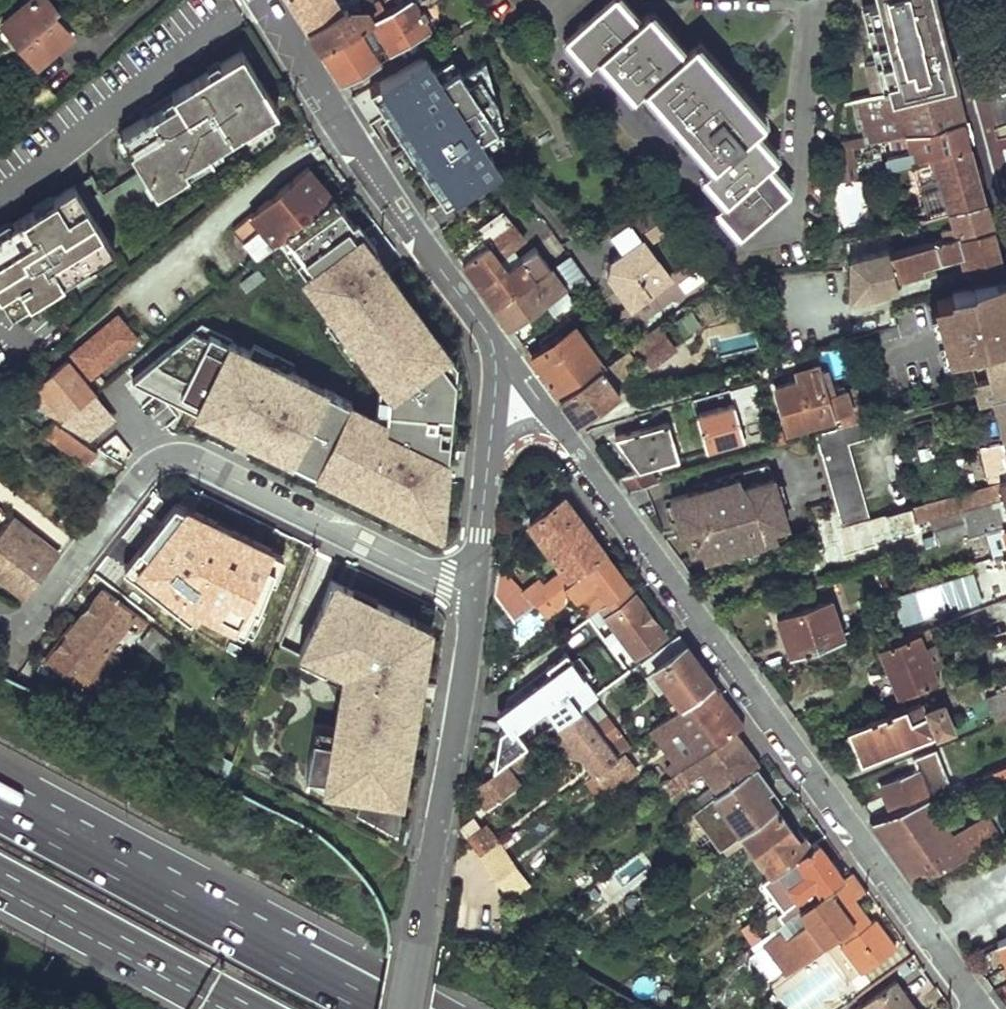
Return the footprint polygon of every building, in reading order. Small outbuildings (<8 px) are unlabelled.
[(8,14),(40,54),(78,21),(61,0),(24,0),(8,14)] [(355,2),(354,0),(340,0),(331,5),(329,0),(291,0),(307,30),(355,2)] [(393,9),(387,0),(378,0),(364,8),(359,0),(358,0),(355,2),(307,30),(321,52),(357,30),(368,23),(393,9)] [(410,0),(407,0),(393,9),(368,23),(357,30),(321,52),(341,83),(376,62),(369,50),(379,44),(385,52),(426,27),(420,16),(424,13),(421,7),(416,10),(415,7),(410,0)] [(585,59),(634,15),(620,0),(610,0),(566,39),(585,59)] [(886,94),(951,77),(932,0),(876,0),(878,8),(861,13),(878,66),(886,94)] [(717,206),(722,212),(771,169),(766,164),(776,155),(756,132),(761,128),(758,125),(764,119),(695,41),(684,51),(650,12),(639,22),(634,15),(585,59),(590,65),(600,56),(635,95),(646,85),(714,162),(703,172),(726,198),(717,206)] [(138,161),(96,187),(106,203),(132,186),(137,194),(208,149),(203,141),(271,98),(233,37),(165,80),(169,88),(114,122),(138,161)] [(441,79),(458,68),(452,58),(435,69),(424,52),(368,88),(405,145),(415,139),(393,106),(439,76),(441,79)] [(432,187),(442,202),(497,167),(484,145),(478,136),(495,125),(487,112),(498,106),(485,61),(463,75),(458,68),(441,79),(439,76),(393,106),(415,139),(405,145),(425,175),(434,169),(442,181),(432,187)] [(878,66),(867,69),(875,96),(886,94),(878,66)] [(969,145),(951,77),(886,94),(875,96),(856,101),(867,141),(907,130),(912,147),(891,152),(895,165),(931,155),(969,145)] [(500,122),(498,106),(487,112),(495,125),(500,122)] [(501,134),(495,125),(478,136),(484,145),(501,134)] [(855,175),(860,174),(850,138),(840,140),(836,180),(855,175)] [(948,210),(984,202),(969,145),(931,155),(942,193),(923,197),(924,201),(884,211),(888,224),(912,219),(920,217),(948,210)] [(332,196),(306,161),(271,188),(276,194),(268,201),(264,195),(226,224),(254,259),(278,240),(286,233),(332,196)] [(84,169),(68,180),(89,214),(106,203),(96,187),(84,169)] [(434,169),(425,175),(432,187),(442,181),(434,169)] [(722,212),(741,233),(789,190),(771,169),(722,212)] [(834,203),(841,203),(844,186),(857,182),(855,175),(836,180),(834,203)] [(0,223),(0,292),(10,308),(108,245),(89,214),(68,180),(0,223)] [(271,188),(264,195),(268,201),(276,194),(271,188)] [(346,258),(367,242),(332,196),(286,233),(313,269),(305,275),(350,337),(356,332),(372,355),(364,361),(379,382),(388,394),(385,426),(363,415),(349,408),(351,402),(324,389),(320,397),(297,386),(302,378),(275,364),(272,370),(258,364),(261,357),(209,332),(207,337),(198,354),(201,356),(157,392),(268,447),(272,438),(294,449),(290,458),(317,471),(322,462),(338,470),(334,479),(350,487),(354,478),(390,496),(386,505),(433,528),(441,524),(445,479),(425,477),(425,471),(445,473),(449,438),(439,437),(440,422),(435,421),(436,412),(451,414),(455,378),(440,357),(448,351),(423,318),(415,324),(405,311),(413,305),(370,247),(349,262),(346,258)] [(664,220),(649,200),(609,228),(626,252),(648,237),(646,233),(664,220)] [(938,242),(991,227),(984,202),(948,210),(951,224),(934,229),(938,242)] [(453,250),(494,306),(549,265),(535,246),(506,267),(497,256),(521,238),(502,213),(453,250)] [(914,226),(921,224),(920,217),(912,219),(914,226)] [(860,262),(865,285),(950,262),(948,255),(962,251),(971,283),(1003,272),(991,227),(938,242),(860,262)] [(278,240),(305,275),(313,269),(286,233),(278,240)] [(678,278),(648,237),(626,252),(614,260),(611,276),(635,308),(678,278)] [(827,259),(840,256),(835,237),(830,238),(827,259)] [(349,262),(370,247),(367,242),(346,258),(349,262)] [(570,254),(558,262),(574,284),(585,275),(570,254)] [(494,306),(509,326),(554,294),(559,300),(549,307),(557,319),(578,304),(549,265),(494,306)] [(263,277),(257,269),(239,282),(246,291),(263,277)] [(677,279),(682,293),(705,284),(700,270),(677,279)] [(932,298),(947,353),(976,345),(978,350),(980,350),(983,348),(1005,342),(1005,285),(1003,272),(971,283),(947,290),(948,293),(932,298)] [(423,318),(413,305),(405,311),(415,324),(423,318)] [(106,321),(69,351),(88,374),(136,335),(120,316),(106,321)] [(539,368),(559,395),(606,360),(618,351),(609,340),(603,344),(606,347),(593,358),(565,319),(536,340),(542,349),(531,356),(539,368)] [(679,350),(662,327),(640,344),(657,366),(679,350)] [(131,380),(157,392),(201,356),(198,354),(207,337),(192,329),(131,380)] [(347,339),(364,361),(372,355),(356,332),(350,337),(347,339)] [(980,403),(993,399),(1005,395),(1005,342),(983,348),(993,382),(975,387),(980,403)] [(456,363),(448,351),(440,357),(455,378),(456,363)] [(823,389),(851,380),(843,354),(815,363),(823,389)] [(48,389),(37,397),(45,407),(56,398),(66,411),(93,390),(66,357),(39,379),(48,389)] [(258,364),(272,370),(275,364),(261,357),(258,364)] [(559,395),(580,423),(599,408),(601,414),(628,406),(607,375),(613,371),(606,360),(559,395)] [(830,417),(860,408),(851,380),(823,389),(815,363),(793,370),(796,381),(773,388),(780,410),(790,407),(796,427),(830,417)] [(324,389),(302,378),(297,386),(320,397),(324,389)] [(379,382),(363,415),(385,426),(388,394),(379,382)] [(739,416),(762,409),(754,382),(692,400),(706,448),(734,440),(733,434),(743,431),(739,416)] [(86,435),(113,413),(94,389),(93,390),(66,411),(59,417),(86,435)] [(1005,437),(1005,395),(993,399),(1003,437),(1005,437)] [(834,429),(864,420),(860,408),(830,417),(834,429)] [(449,438),(451,414),(436,412),(435,421),(440,422),(439,437),(449,438)] [(93,447),(51,418),(42,430),(84,460),(93,447)] [(837,515),(840,525),(868,517),(848,442),(869,436),(864,420),(834,429),(815,434),(837,515)] [(647,468),(680,459),(669,422),(616,438),(640,470),(647,468)] [(759,451),(773,447),(769,434),(756,438),(759,451)] [(272,438),(268,447),(290,458),(294,449),(272,438)] [(322,462),(317,471),(334,479),(338,470),(322,462)] [(629,490),(657,481),(647,468),(640,470),(619,477),(629,490)] [(792,534),(772,468),(670,499),(677,524),(687,535),(687,536),(687,538),(687,539),(687,541),(687,542),(690,545),(691,546),(693,547),(694,547),(697,547),(698,547),(699,546),(702,555),(709,559),(792,534)] [(924,502),(978,487),(974,471),(920,485),(924,502)] [(354,478),(350,487),(386,505),(390,496),(354,478)] [(825,549),(1002,499),(1005,511),(1005,479),(978,487),(924,502),(868,517),(840,525),(837,515),(817,521),(825,549)] [(183,506),(174,502),(126,564),(188,618),(199,611),(250,634),(265,611),(258,608),(270,581),(274,581),(284,556),(273,549),(274,544),(187,503),(183,506)] [(562,502),(527,527),(559,572),(533,590),(540,598),(545,594),(600,554),(562,502)] [(24,595),(57,552),(9,512),(0,523),(0,532),(8,539),(0,548),(0,576),(24,595)] [(687,535),(677,524),(681,537),(687,535)] [(996,555),(1002,554),(1005,553),(1005,525),(988,530),(996,555)] [(600,554),(545,594),(554,608),(585,585),(596,599),(587,605),(593,612),(625,589),(600,554)] [(335,576),(299,651),(342,672),(322,790),(406,803),(436,624),(335,576)] [(519,613),(494,577),(492,592),(511,619),(519,613)] [(104,586),(76,622),(114,652),(118,647),(112,641),(132,617),(143,625),(147,619),(104,586)] [(659,635),(625,589),(593,612),(604,628),(596,635),(584,619),(559,637),(566,647),(568,650),(570,655),(581,669),(582,671),(586,674),(597,687),(621,669),(608,651),(616,645),(626,659),(659,635)] [(511,619),(492,592),(488,636),(511,619)] [(793,638),(798,654),(845,639),(833,601),(780,618),(787,640),(793,638)] [(861,612),(867,631),(877,628),(872,609),(861,612)] [(48,658),(76,622),(72,619),(41,659),(77,687),(80,683),(48,658)] [(114,652),(76,622),(48,658),(80,683),(91,692),(93,693),(121,657),(114,652)] [(157,661),(168,647),(149,631),(137,644),(157,661)] [(872,634),(877,650),(884,648),(878,631),(872,634)] [(925,631),(884,648),(899,698),(941,682),(925,631)] [(697,661),(677,633),(644,658),(651,666),(680,707),(713,683),(697,661)] [(499,733),(493,770),(538,737),(558,722),(579,706),(592,697),(563,656),(506,698),(505,708),(496,715),(505,728),(499,733)] [(680,707),(651,666),(639,675),(668,715),(680,707)] [(997,671),(1004,689),(1005,688),(1005,668),(997,671)] [(91,692),(80,683),(77,687),(90,697),(93,693),(91,692)] [(668,715),(652,727),(663,741),(691,720),(694,725),(689,730),(698,743),(676,759),(670,764),(675,772),(679,769),(734,729),(742,723),(728,703),(713,683),(680,707),(668,715)] [(592,697),(579,706),(615,755),(628,745),(592,697)] [(982,729),(1005,720),(1005,709),(1000,697),(973,708),(982,729)] [(837,734),(849,766),(949,728),(940,703),(927,708),(929,713),(914,719),(898,725),(893,712),(837,734)] [(893,712),(898,725),(914,719),(909,705),(893,712)] [(579,706),(558,722),(593,771),(615,755),(579,706)] [(691,720),(663,741),(676,759),(698,743),(689,730),(694,725),(691,720)] [(734,729),(679,769),(685,777),(697,769),(708,784),(692,795),(698,804),(705,799),(746,769),(756,761),(734,729)] [(493,770),(469,788),(484,809),(528,777),(520,764),(545,747),(538,737),(493,770)] [(946,790),(931,750),(908,760),(913,773),(879,786),(891,816),(928,800),(927,798),(946,790)] [(593,771),(588,775),(602,794),(629,774),(615,755),(593,771)] [(980,796),(1005,784),(1005,767),(973,782),(980,796)] [(746,769),(705,799),(734,838),(775,808),(746,769)] [(917,882),(1005,838),(1005,835),(996,814),(959,830),(937,797),(928,800),(891,816),(874,824),(917,882)] [(741,847),(763,877),(767,874),(810,843),(802,833),(797,837),(778,810),(737,840),(741,847)] [(484,825),(468,836),(479,851),(494,839),(484,825)] [(737,840),(722,851),(727,858),(741,847),(737,840)] [(810,843),(767,874),(795,911),(840,879),(813,841),(810,843)] [(512,867),(497,878),(510,894),(525,883),(512,867)] [(893,947),(872,919),(868,922),(864,925),(861,921),(865,918),(853,902),(852,901),(863,892),(849,873),(840,879),(795,911),(794,912),(804,926),(786,940),(801,961),(836,935),(841,942),(836,945),(858,974),(893,947)] [(775,926),(762,936),(767,944),(781,934),(775,926)] [(895,978),(854,1007),(856,1008),(917,1008),(895,978)]
